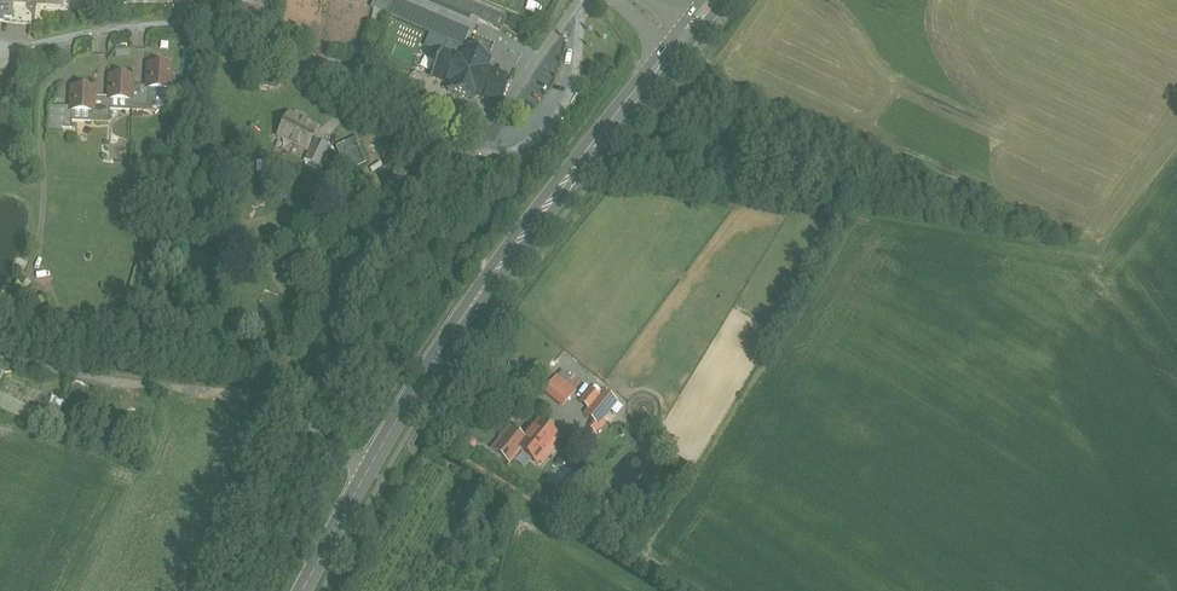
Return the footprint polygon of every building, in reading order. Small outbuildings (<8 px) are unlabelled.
[(4,23),(4,18),(12,19),(14,2),(62,6),(63,0),(0,0),(0,22),(4,23)] [(231,0),(227,0),(225,7),(242,10),(243,2),(231,0)] [(374,1),(371,9),(388,16),(395,0),(374,0),(374,1)] [(388,16),(448,42),(467,49),(478,22),(427,0),(395,0),(388,16)] [(459,0),(427,0),(478,22),(483,10),(459,0)] [(113,9),(92,11),(92,17),(114,15),(113,9)] [(506,20),(483,10),(478,22),(501,31),(506,20)] [(490,59),(467,49),(448,42),(443,54),(441,53),(431,77),(450,86),(448,92),(472,102),(475,96),(501,107),(511,83),(485,71),(490,59)] [(170,67),(150,66),(149,87),(148,90),(149,90),(169,91),(170,67)] [(132,78),(112,77),(111,99),(110,101),(111,101),(131,102),(132,87),(132,78)] [(149,87),(132,87),(131,102),(131,107),(148,108),(149,90),(148,90),(149,87)] [(94,89),(73,88),(72,109),(72,112),(73,112),(93,113),(93,98),(94,89)] [(111,99),(93,98),(93,113),(92,118),(110,119),(111,101),(110,101),(111,99)] [(72,109),(51,108),(51,128),(72,129),(73,112),(72,112),(72,109)] [(318,130),(289,116),(279,136),(308,150),(318,130)] [(356,138),(336,148),(348,171),(365,162),(362,155),(358,147),(360,146),(356,138)] [(410,159),(400,154),(388,177),(399,182),(410,159)] [(520,162),(512,173),(517,177),(526,166),(520,162)] [(557,378),(548,389),(560,398),(569,387),(557,378)] [(569,387),(560,398),(565,403),(574,392),(569,387)] [(591,390),(580,403),(589,410),(600,397),(591,390)] [(589,410),(585,415),(597,425),(598,425),(603,418),(617,402),(604,392),(600,397),(589,410)] [(58,413),(63,401),(50,396),(45,407),(58,413)] [(597,425),(593,431),(596,434),(607,421),(603,418),(598,425),(597,425)] [(558,438),(539,423),(525,439),(518,448),(524,452),(537,463),(539,462),(542,465),(549,456),(545,453),(558,438)] [(518,448),(525,439),(512,428),(493,452),(512,467),(524,452),(518,448)] [(95,434),(83,429),(78,444),(90,448),(95,434)]
